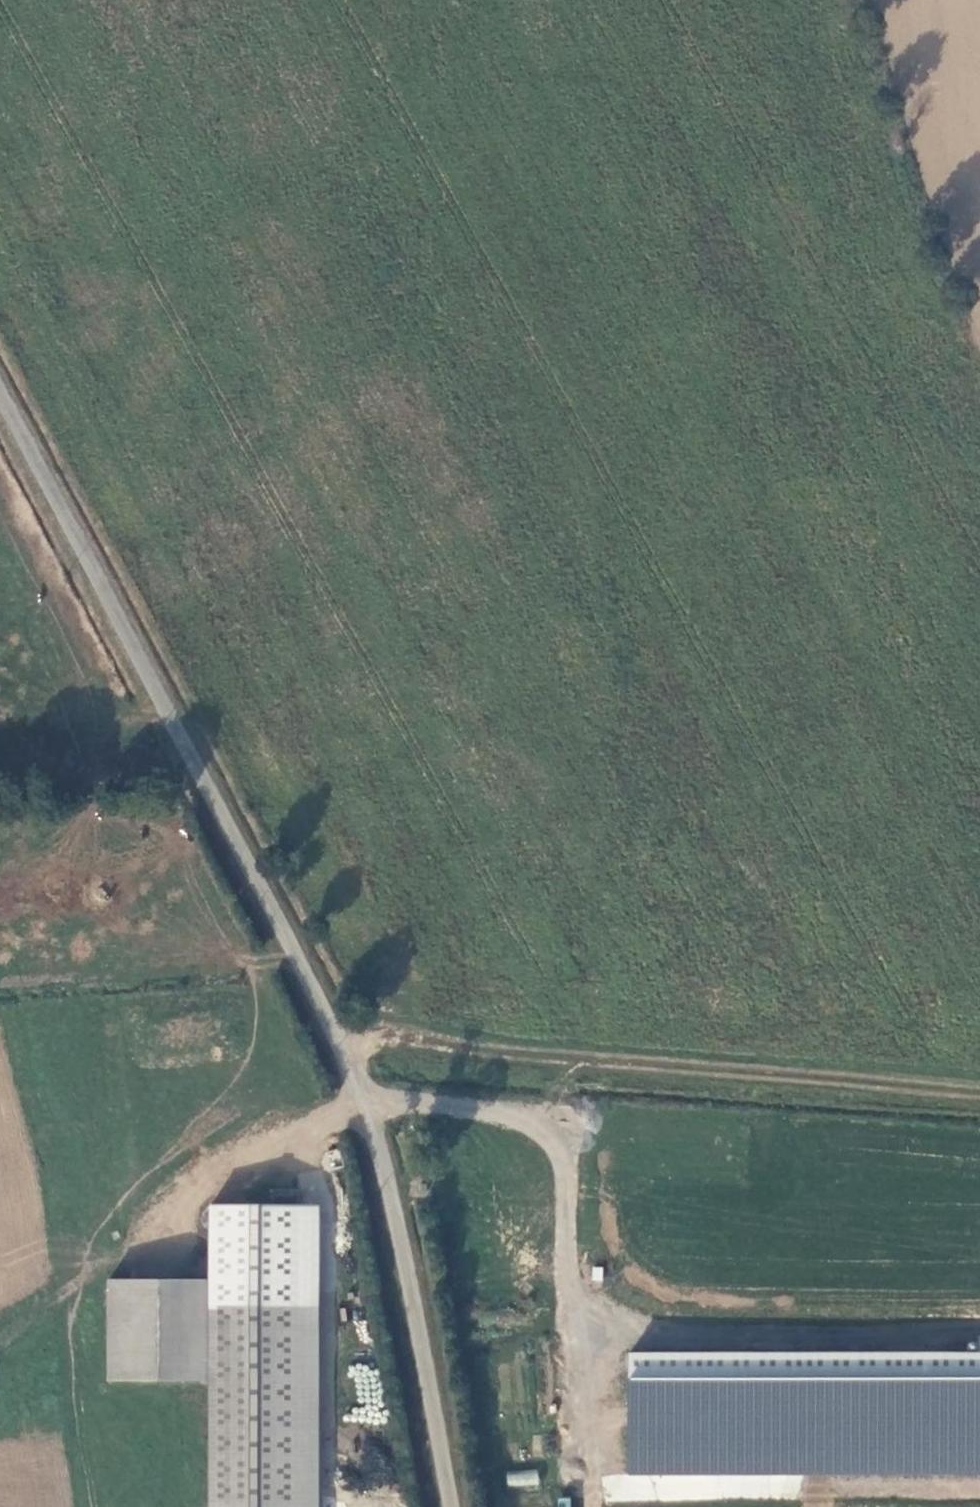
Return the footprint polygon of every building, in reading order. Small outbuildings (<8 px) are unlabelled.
[(294,1309),(207,1308),(208,1283),(106,1282),(106,1383),(207,1383),(206,1506),(292,1506),(294,1309)] [(630,1475),(979,1474),(979,1361),(629,1362),(630,1475)] [(538,1471),(506,1471),(506,1486),(538,1486),(538,1471)] [(558,1498),(557,1506),(571,1506),(572,1499),(558,1498)]
